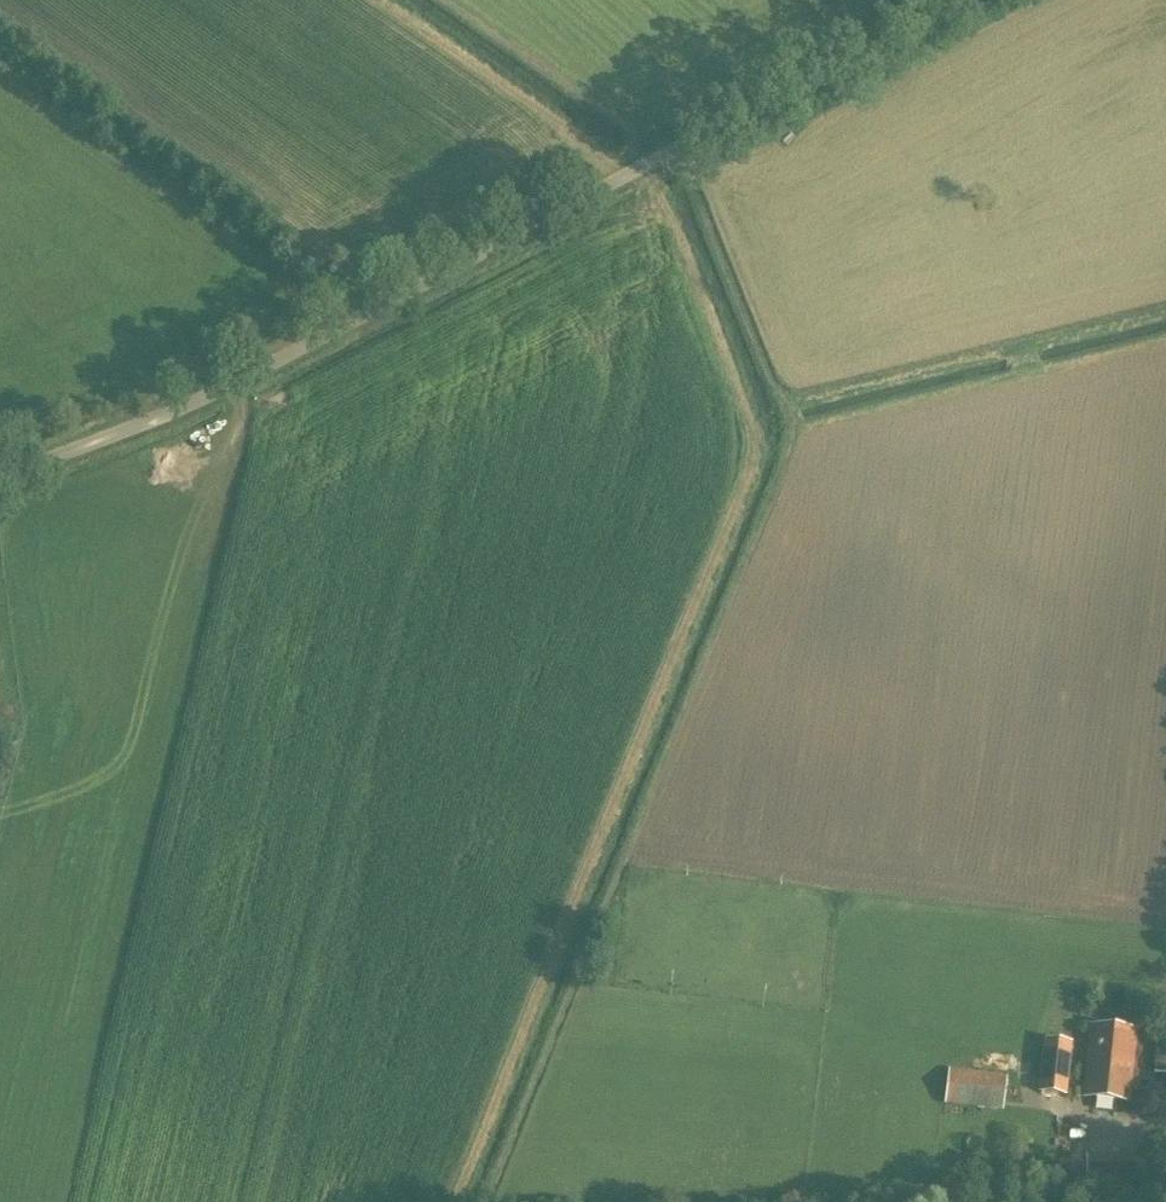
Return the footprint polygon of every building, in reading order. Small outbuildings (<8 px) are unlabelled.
[(1129,1101),(1136,1031),(1090,1026),(1083,1096),(1129,1101)] [(1154,1033),(1150,1072),(1164,1073),(1162,1097),(1165,1098),(1165,1034),(1154,1033)] [(1066,1097),(1072,1044),(1044,1040),(1039,1093),(1066,1097)] [(1008,1077),(973,1073),(949,1070),(945,1105),(989,1110),(1004,1111),(1008,1077)]
